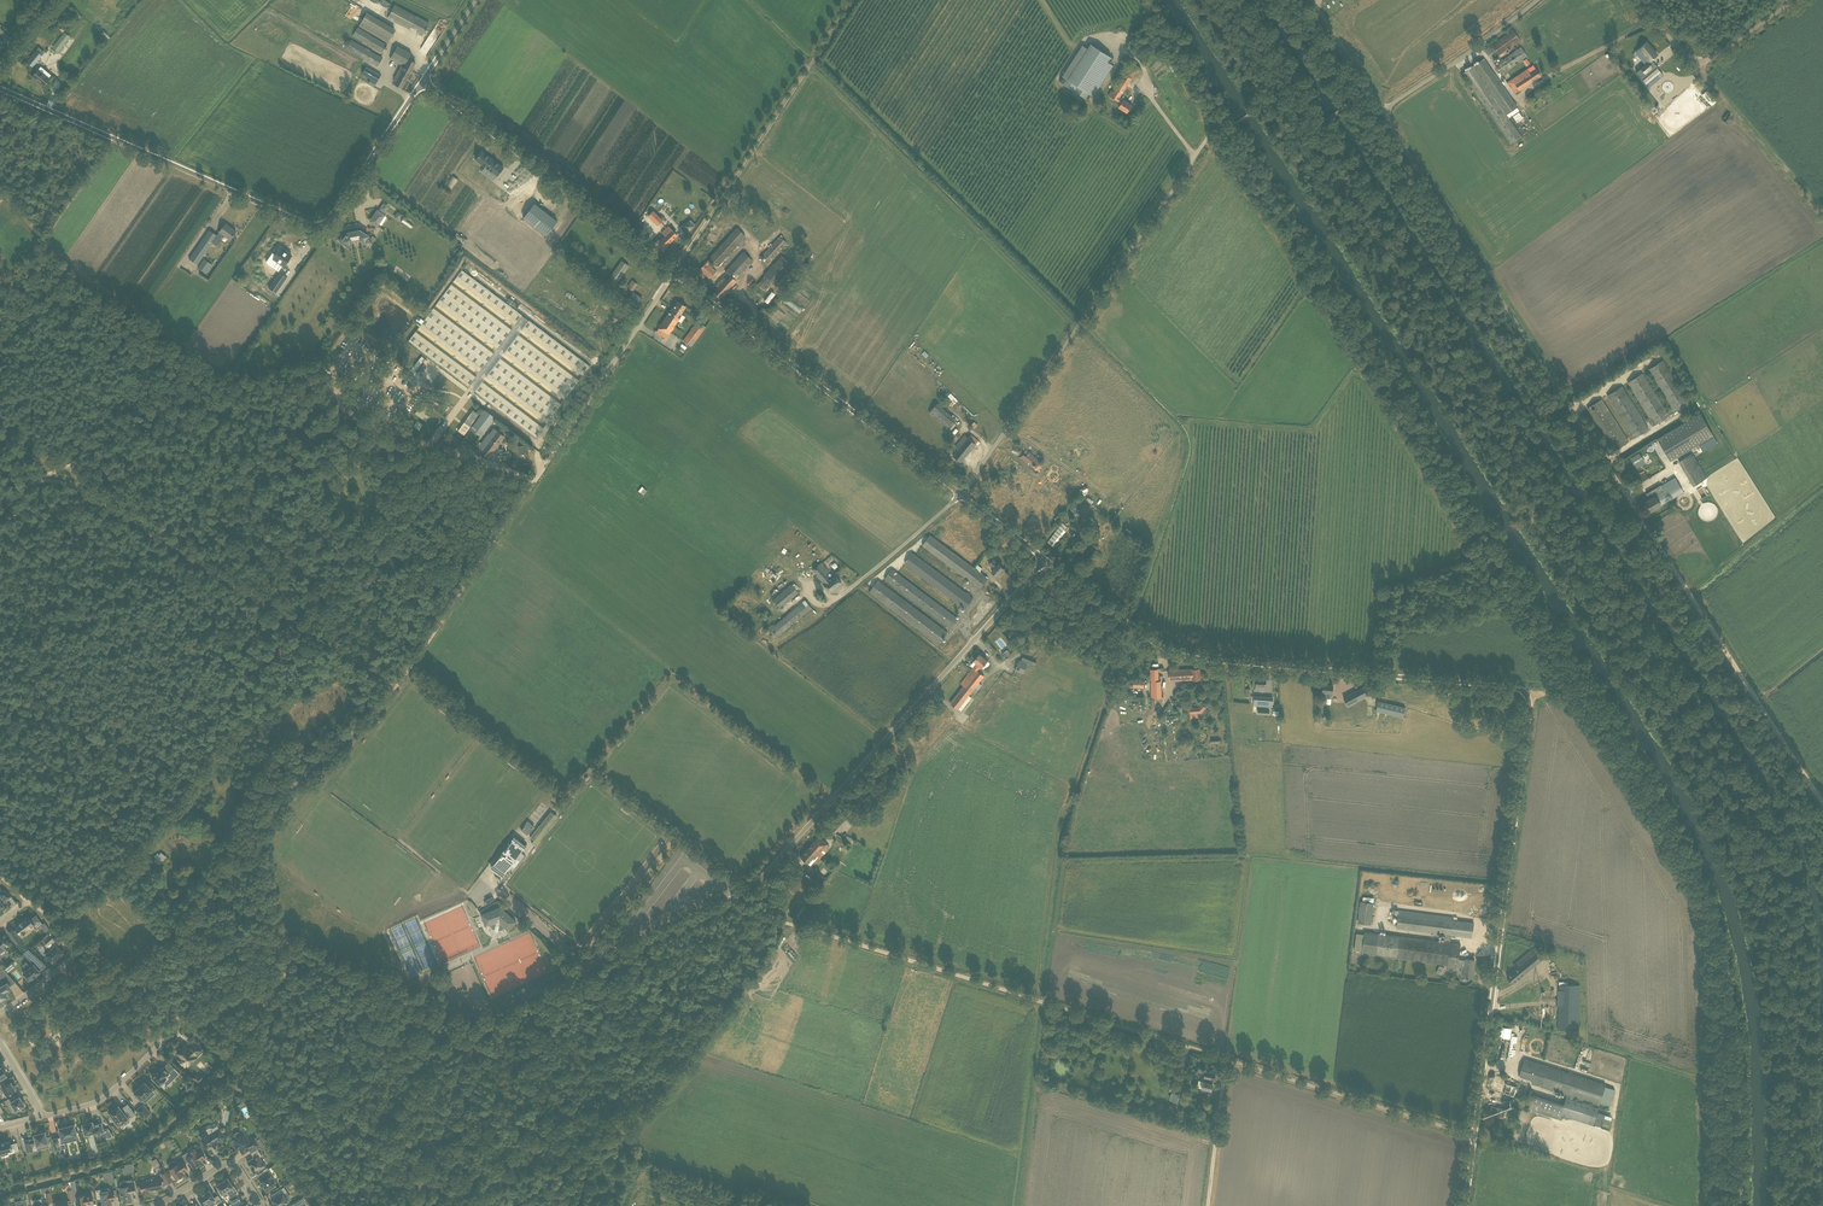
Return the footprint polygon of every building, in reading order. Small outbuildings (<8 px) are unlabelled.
[(370,0),(348,0),(365,10),(370,0)] [(395,5),(388,17),(409,29),(411,26),(418,30),(417,33),(422,35),(429,22),(395,5)] [(396,29),(367,12),(359,26),(388,42),(396,29)] [(382,52),(387,44),(358,27),(353,35),(382,52)] [(1485,50),(1491,60),(1520,40),(1513,30),(1485,50)] [(65,32),(52,47),(58,52),(71,37),(65,32)] [(378,66),(383,57),(351,39),(346,48),(378,66)] [(1649,62),(1657,55),(1647,42),(1639,49),(1649,62)] [(1088,92),(1111,57),(1091,44),(1068,79),(1067,78),(1064,84),(1086,98),(1089,93),(1088,92)] [(402,88),(415,63),(408,59),(411,53),(398,46),(391,58),(402,65),(397,74),(400,75),(395,83),(402,88)] [(1527,56),(1521,47),(1495,65),(1501,74),(1509,69),(1527,56)] [(26,62),(33,67),(42,55),(36,50),(26,62)] [(1473,66),(1507,114),(1517,107),(1484,58),(1473,66)] [(1641,69),(1637,72),(1649,87),(1663,75),(1651,60),(1649,62),(1648,62),(1641,68),(1641,69)] [(366,66),(362,74),(377,82),(381,74),(366,66)] [(1522,136),(1507,114),(1473,66),(1462,73),(1511,144),(1522,136)] [(38,80),(44,85),(49,78),(38,69),(32,77),(37,81),(38,80)] [(1515,93),(1541,76),(1536,69),(1529,73),(1527,70),(1507,83),(1515,93)] [(1111,91),(1108,95),(1121,103),(1118,107),(1127,113),(1132,105),(1120,97),(1132,78),(1125,74),(1113,92),(1111,91)] [(481,151),(475,159),(497,176),(503,168),(481,151)] [(504,197),(526,184),(519,172),(504,180),(505,183),(498,187),(504,197)] [(446,186),(452,189),(458,179),(452,175),(446,186)] [(520,212),(526,207),(521,202),(515,207),(520,212)] [(534,203),(523,218),(546,235),(557,221),(534,203)] [(377,225),(384,215),(377,211),(371,221),(377,225)] [(658,225),(662,220),(653,211),(648,216),(658,225)] [(683,226),(689,231),(696,224),(690,219),(683,226)] [(209,230),(189,259),(197,264),(212,243),(216,245),(223,234),(230,239),(236,231),(225,223),(217,236),(209,230)] [(677,235),(668,226),(662,232),(665,235),(659,241),(658,240),(654,244),(661,252),(666,247),(665,246),(677,235)] [(699,269),(709,279),(710,278),(716,272),(708,264),(711,261),(718,266),(746,236),(737,228),(708,259),(709,259),(699,269)] [(367,240),(369,237),(360,230),(355,231),(352,231),(353,232),(348,233),(347,235),(346,234),(346,235),(344,238),(342,237),(339,241),(343,244),(345,242),(349,244),(352,239),(359,238),(364,241),(365,239),(367,240)] [(787,243),(780,236),(759,257),(767,264),(787,243)] [(273,253),(266,262),(273,266),(276,261),(283,267),(291,255),(281,248),(276,255),(273,253)] [(726,271),(727,272),(717,284),(715,285),(717,287),(712,292),(719,298),(723,294),(738,277),(737,276),(752,260),(743,252),(726,271)] [(765,291),(770,285),(769,284),(771,282),(775,285),(793,266),(781,255),(763,275),(764,275),(757,285),(761,288),(765,291)] [(204,258),(198,268),(207,273),(213,264),(204,258)] [(621,260),(608,280),(616,285),(629,265),(621,260)] [(462,269),(455,279),(516,325),(523,315),(462,269)] [(564,269),(561,273),(568,277),(571,273),(564,269)] [(288,277),(280,271),(268,287),(276,294),(288,277)] [(632,280),(627,287),(634,291),(638,284),(632,280)] [(451,284),(444,294),(505,339),(512,330),(451,284)] [(630,297),(641,302),(643,297),(632,292),(630,297)] [(765,300),(768,303),(774,296),(771,293),(765,300)] [(444,294),(436,303),(497,349),(505,339),(444,294)] [(787,298),(783,303),(799,313),(803,308),(787,298)] [(672,307),(659,328),(669,334),(671,330),(674,326),(673,326),(682,314),(681,313),(682,311),(686,306),(678,301),(673,308),(672,307)] [(433,308),(425,318),(487,363),(494,354),(433,308)] [(425,318),(418,327),(479,373),(487,363),(425,318)] [(529,320),(521,329),(582,376),(590,366),(529,320)] [(698,321),(683,340),(691,346),(705,327),(698,321)] [(587,335),(590,330),(577,323),(575,327),(587,335)] [(415,332),(407,342),(468,388),(476,378),(415,332)] [(518,334),(510,344),(572,390),(579,380),(518,334)] [(510,344),(503,353),(564,400),(572,390),(510,344)] [(499,358),(492,368),(553,414),(561,404),(499,358)] [(1648,369),(1675,412),(1689,403),(1662,360),(1648,369)] [(492,368),(485,377),(546,424),(553,414),(492,368)] [(1642,373),(1628,382),(1655,425),(1669,416),(1642,373)] [(481,382),(474,392),(535,438),(542,428),(481,382)] [(1634,438),(1649,429),(1622,386),(1607,395),(1634,438)] [(446,404),(466,419),(475,407),(455,392),(446,404)] [(1614,451),(1628,442),(1602,399),(1587,408),(1614,451)] [(422,403),(415,413),(426,421),(433,412),(422,403)] [(947,429),(949,427),(953,422),(955,419),(937,403),(929,412),(947,429)] [(484,410),(476,421),(487,428),(495,418),(484,410)] [(1657,438),(1671,461),(1713,436),(1700,413),(1657,438)] [(464,422),(458,431),(465,436),(471,427),(464,422)] [(967,428),(979,438),(983,433),(971,423),(967,428)] [(481,443),(476,450),(488,458),(504,436),(497,430),(493,436),(489,433),(483,440),(487,443),(485,446),(481,443)] [(970,434),(968,437),(965,435),(955,447),(958,449),(953,455),(961,462),(976,444),(978,445),(980,442),(970,434)] [(1717,443),(1713,437),(1699,445),(1703,452),(1717,443)] [(1021,450),(1017,457),(1037,468),(1041,460),(1021,450)] [(1639,453),(1631,458),(1634,464),(1642,458),(1639,453)] [(1679,461),(1693,486),(1707,478),(1692,453),(1679,461)] [(1008,475),(1003,482),(1006,484),(1011,477),(1008,475)] [(1650,499),(1645,502),(1651,511),(1663,504),(1683,492),(1675,477),(1650,492),(1647,494),(1650,499)] [(639,490),(643,495),(647,490),(642,486),(639,490)] [(1092,503),(1081,502),(1081,512),(1092,512),(1092,503)] [(1048,542),(1053,547),(1068,528),(1062,523),(1048,542)] [(946,536),(939,545),(948,552),(955,543),(946,536)] [(912,553),(904,565),(967,608),(975,596),(912,553)] [(997,576),(1004,568),(994,559),(990,563),(996,569),(993,572),(997,576)] [(826,575),(829,572),(821,563),(813,569),(825,583),(823,584),(829,592),(841,582),(834,575),(829,579),(826,575)] [(772,567),(767,574),(778,583),(783,576),(772,567)] [(951,628),(959,617),(892,569),(884,580),(951,628)] [(977,572),(972,579),(985,589),(990,582),(977,572)] [(869,593),(940,644),(949,631),(878,580),(869,593)] [(791,584),(772,600),(774,601),(780,608),(798,593),(796,589),(792,585),(791,584)] [(771,625),(766,629),(768,631),(767,631),(774,639),(811,608),(804,600),(787,615),(784,617),(772,627),(771,625)] [(1198,642),(1200,634),(1189,632),(1187,639),(1198,642)] [(960,691),(967,697),(984,676),(978,671),(981,666),(982,667),(987,661),(979,654),(974,661),(977,663),(973,667),(973,668),(961,683),(964,686),(960,691)] [(1019,660),(1015,670),(1023,673),(1028,664),(1019,660)] [(1200,668),(1169,670),(1169,681),(1201,679),(1200,668)] [(1266,679),(1256,678),(1256,681),(1254,681),(1253,685),(1256,686),(1255,690),(1265,691),(1266,679)] [(1145,688),(1145,680),(1131,679),(1131,687),(1145,688)] [(1332,693),(1333,685),(1323,684),(1322,692),(1323,692),(1322,697),(1331,698),(1331,692),(1332,693)] [(1348,706),(1368,695),(1364,687),(1344,698),(1348,706)] [(960,691),(950,703),(957,709),(958,708),(962,711),(972,697),(969,695),(967,697),(960,691)] [(1255,696),(1254,704),(1256,704),(1256,705),(1270,707),(1270,705),(1272,705),(1273,698),(1255,696)] [(1403,718),(1406,709),(1379,702),(1376,711),(1403,718)] [(1198,707),(1190,707),(1190,714),(1202,713),(1203,712),(1207,708),(1201,703),(1198,707)] [(834,832),(848,817),(841,811),(828,826),(834,832)] [(554,814),(550,820),(546,817),(530,837),(534,840),(531,843),(534,845),(557,816),(554,814)] [(521,830),(527,835),(534,826),(528,821),(521,830)] [(818,857),(828,846),(827,845),(827,844),(818,836),(808,848),(818,857)] [(518,860),(516,858),(525,846),(514,837),(491,868),(502,876),(512,864),(514,865),(518,860)] [(815,860),(818,857),(808,848),(800,857),(807,864),(807,863),(810,866),(815,860)] [(167,857),(161,852),(158,855),(157,854),(154,856),(156,858),(154,860),(160,865),(167,857)] [(795,893),(807,878),(800,872),(787,886),(791,890),(795,893)] [(815,877),(821,881),(824,878),(819,873),(815,877)] [(1445,934),(1444,941),(1450,942),(1451,935),(1475,938),(1481,891),(1380,878),(1374,925),(1445,934)] [(3,899),(5,901),(11,896),(3,890),(0,892),(0,909),(4,905),(1,901),(3,899)] [(492,896),(485,900),(488,904),(494,900),(492,896)] [(1374,903),(1361,902),(1357,923),(1371,925),(1374,903)] [(797,905),(794,909),(791,915),(795,917),(798,912),(801,908),(797,905)] [(516,922),(500,907),(481,915),(485,926),(496,922),(499,923),(508,930),(516,922)] [(37,927),(42,924),(36,915),(30,919),(27,917),(22,921),(23,921),(19,924),(20,925),(16,928),(17,929),(14,931),(15,933),(11,937),(16,944),(21,940),(18,937),(33,925),(34,926),(36,925),(37,927)] [(1463,975),(1464,975),(1463,977),(1467,978),(1468,978),(1472,978),(1475,960),(1466,959),(1465,960),(1458,959),(1460,944),(1450,942),(1444,941),(1364,931),(1364,934),(1356,933),(1354,950),(1361,952),(1361,954),(1447,965),(1446,968),(1457,969),(1458,966),(1464,967),(1462,968),(1461,973),(1463,975)] [(52,943),(47,947),(49,949),(45,953),(47,956),(47,957),(50,960),(50,959),(52,961),(63,952),(57,945),(58,944),(63,940),(55,932),(52,935),(51,936),(52,937),(50,940),(52,943)] [(1539,946),(1534,951),(1532,949),(1513,965),(1516,968),(1507,976),(1513,983),(1541,959),(1549,953),(1545,949),(1543,951),(1539,946)] [(24,952),(27,957),(30,955),(36,962),(40,959),(28,949),(24,952)] [(26,970),(23,973),(29,980),(33,977),(34,978),(36,976),(36,975),(40,972),(34,964),(30,967),(26,962),(22,965),(26,970)] [(9,975),(3,968),(0,971),(0,978),(2,981),(9,975)] [(1579,985),(1579,981),(1558,980),(1557,1029),(1579,1030),(1580,985),(1579,985)] [(0,987),(0,1001),(1,1000),(1,1001),(4,999),(4,998),(8,996),(5,991),(10,988),(7,982),(1,985),(1,986),(0,987)] [(185,1066),(184,1066),(190,1060),(191,1061),(193,1061),(202,1052),(194,1044),(189,1049),(184,1044),(184,1045),(185,1046),(183,1048),(182,1047),(177,1052),(181,1056),(177,1059),(185,1066)] [(1614,1088),(1605,1085),(1606,1084),(1524,1059),(1519,1076),(1533,1080),(1532,1083),(1567,1094),(1574,1097),(1599,1104),(1600,1101),(1610,1104),(1614,1088)] [(159,1071),(158,1070),(159,1070),(158,1070),(158,1071),(157,1073),(156,1072),(155,1073),(154,1073),(153,1073),(152,1073),(151,1074),(151,1075),(151,1076),(152,1077),(160,1085),(163,1081),(167,1086),(167,1085),(168,1086),(169,1086),(170,1086),(171,1086),(172,1085),(172,1084),(172,1083),(172,1082),(172,1081),(175,1078),(180,1073),(174,1068),(169,1073),(162,1067),(159,1071)] [(1205,1072),(1202,1088),(1201,1091),(1206,1092),(1207,1089),(1211,1090),(1213,1083),(1212,1083),(1213,1079),(1214,1079),(1215,1074),(1205,1072)] [(200,1080),(194,1073),(191,1076),(198,1082),(200,1080)] [(1513,1096),(1517,1084),(1509,1081),(1505,1079),(1504,1083),(1490,1079),(1487,1088),(1513,1096)] [(6,1080),(0,1083),(0,1091),(1,1093),(4,1092),(6,1096),(16,1090),(15,1089),(16,1088),(14,1085),(13,1086),(11,1082),(8,1083),(6,1080)] [(189,1088),(187,1090),(189,1093),(196,1086),(190,1080),(187,1082),(189,1084),(189,1088)] [(145,1103),(150,1098),(147,1095),(152,1090),(152,1089),(153,1088),(149,1085),(149,1086),(145,1082),(141,1086),(138,1088),(134,1092),(142,1100),(145,1103)] [(1574,1097),(1567,1094),(1564,1103),(1530,1093),(1525,1109),(1531,1110),(1531,1108),(1533,1108),(1532,1111),(1559,1119),(1561,1114),(1593,1125),(1594,1121),(1597,1113),(1599,1107),(1573,1099),(1574,1097)] [(23,1101),(22,1101),(20,1096),(17,1098),(14,1095),(6,1100),(10,1108),(13,1106),(16,1110),(23,1106),(24,1106),(26,1105),(23,1101)] [(233,1099),(232,1099),(233,1097),(229,1095),(228,1097),(227,1096),(224,1102),(230,1105),(233,1099)] [(240,1109),(247,1105),(242,1098),(236,1102),(235,1107),(240,1109)] [(143,1103),(136,1110),(144,1119),(152,1113),(143,1103)] [(118,1106),(109,1112),(112,1117),(111,1118),(114,1122),(115,1121),(119,1125),(123,1122),(125,1125),(130,1121),(128,1118),(132,1115),(132,1116),(133,1116),(132,1115),(134,1113),(135,1114),(128,1104),(124,1107),(124,1108),(121,1110),(118,1106)] [(1504,1116),(1505,1109),(1491,1106),(1489,1113),(1504,1116)] [(1611,1120),(1604,1118),(1605,1115),(1598,1113),(1595,1123),(1609,1127),(1611,1120)] [(93,1121),(91,1121),(91,1122),(89,1123),(89,1122),(87,1122),(87,1121),(82,1122),(83,1124),(82,1124),(85,1135),(95,1132),(96,1134),(105,1132),(107,1138),(114,1136),(108,1128),(103,1129),(102,1123),(94,1125),(93,1121)] [(66,1147),(64,1138),(77,1135),(74,1124),(59,1128),(61,1137),(58,1138),(52,1139),(55,1151),(61,1149),(66,1147)] [(214,1131),(212,1128),(210,1127),(208,1128),(206,1129),(205,1128),(198,1133),(202,1139),(200,1140),(201,1141),(202,1141),(206,1148),(212,1144),(212,1145),(216,1142),(224,1136),(219,1128),(214,1131)] [(30,1139),(24,1140),(27,1153),(32,1152),(33,1155),(39,1154),(37,1146),(48,1143),(45,1131),(44,1132),(43,1130),(39,1131),(39,1133),(34,1134),(35,1139),(30,1140),(30,1139)] [(258,1149),(270,1141),(264,1132),(264,1133),(261,1135),(262,1137),(255,1141),(254,1139),(248,1143),(242,1133),(240,1135),(239,1134),(238,1134),(238,1133),(237,1134),(236,1134),(236,1135),(235,1136),(236,1136),(236,1137),(234,1139),(243,1153),(255,1145),(258,1149)] [(0,1143),(0,1153),(1,1156),(8,1154),(7,1151),(12,1149),(12,1148),(14,1148),(15,1152),(19,1151),(17,1142),(13,1143),(13,1144),(11,1144),(10,1141),(5,1142),(1,1143),(0,1143)] [(205,1158),(200,1150),(197,1152),(194,1149),(189,1152),(191,1156),(187,1159),(190,1163),(191,1163),(193,1167),(198,1164),(198,1163),(200,1162),(200,1163),(201,1162),(201,1161),(205,1158)] [(254,1173),(265,1166),(260,1157),(262,1156),(258,1149),(251,1153),(254,1158),(247,1162),(250,1166),(251,1166),(252,1168),(251,1169),(254,1173)] [(170,1169),(169,1169),(175,1178),(181,1174),(187,1170),(181,1160),(177,1163),(175,1160),(172,1161),(170,1162),(168,1165),(170,1169)] [(263,1171),(265,1174),(259,1178),(267,1191),(277,1185),(269,1172),(270,1171),(268,1168),(263,1171)] [(171,1181),(166,1172),(161,1174),(167,1184),(171,1181)] [(222,1193),(226,1190),(230,1197),(229,1198),(232,1203),(239,1198),(237,1194),(238,1193),(234,1186),(233,1186),(228,1177),(216,1185),(222,1193)] [(163,1187),(161,1178),(151,1180),(150,1179),(147,1180),(146,1181),(140,1182),(142,1191),(143,1191),(143,1193),(149,1192),(149,1190),(163,1187)] [(136,1193),(134,1183),(127,1184),(126,1180),(120,1181),(120,1186),(119,1186),(121,1196),(123,1195),(123,1200),(132,1198),(131,1194),(136,1193)] [(272,1202),(275,1205),(276,1205),(280,1205),(281,1205),(282,1205),(285,1204),(285,1203),(289,1201),(286,1196),(285,1196),(283,1194),(287,1192),(284,1187),(277,1191),(279,1195),(273,1199),(274,1201),(272,1202)] [(72,1189),(72,1188),(67,1189),(69,1198),(61,1200),(61,1201),(55,1202),(56,1205),(69,1205),(68,1202),(70,1201),(70,1202),(74,1201),(74,1200),(72,1189)] [(115,1200),(113,1190),(109,1191),(109,1192),(103,1193),(102,1189),(95,1190),(97,1199),(101,1198),(102,1204),(112,1202),(111,1201),(115,1200)] [(198,1196),(204,1205),(208,1203),(209,1205),(212,1205),(217,1202),(209,1189),(198,1196)] [(76,1196),(78,1205),(86,1205),(86,1204),(94,1202),(92,1194),(84,1196),(84,1195),(76,1196)] [(305,1201),(303,1198),(293,1204),(295,1205),(298,1205),(305,1201)]
